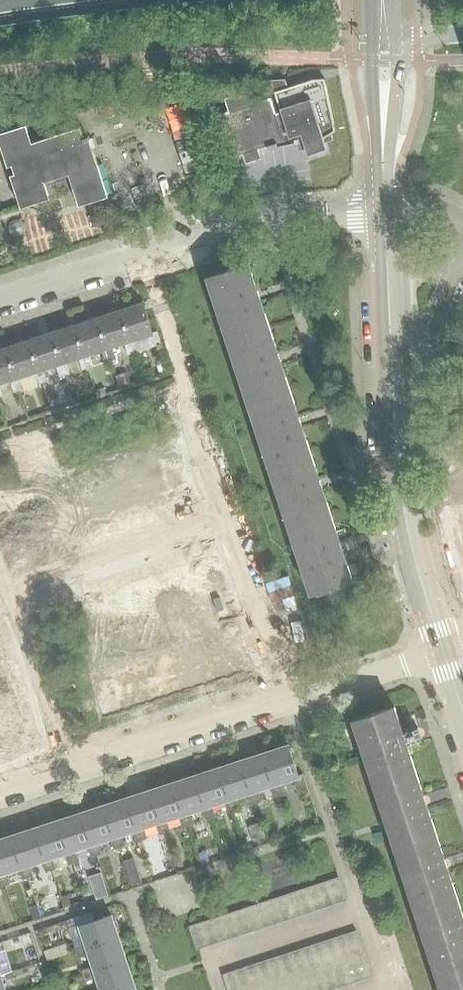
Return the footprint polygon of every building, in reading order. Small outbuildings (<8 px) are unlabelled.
[(295,143),(298,151),(305,149),(306,154),(325,148),(324,142),(332,140),(330,133),(334,130),(324,78),(312,79),(287,87),(284,79),(270,80),(280,112),(275,113),(270,97),(254,103),(250,91),(252,90),(251,89),(224,98),(224,99),(225,99),(229,111),(217,114),(231,158),(231,159),(245,154),(247,161),(245,162),(245,163),(261,158),(260,157),(258,158),(255,151),(267,147),(267,149),(295,143)] [(20,206),(48,197),(43,181),(68,173),(78,205),(107,195),(88,136),(83,137),(80,126),(30,142),(25,124),(0,131),(0,150),(5,165),(10,164),(13,173),(9,175),(19,207),(20,206)] [(189,185),(213,177),(200,137),(176,144),(189,185)] [(206,275),(226,338),(268,324),(248,261),(206,275)] [(141,302),(117,309),(131,351),(137,349),(133,337),(145,333),(149,345),(159,342),(155,330),(151,331),(141,302)] [(117,309),(94,317),(108,359),(114,357),(110,345),(123,340),(127,352),(131,351),(117,309)] [(94,317),(72,324),(85,366),(91,364),(87,352),(100,348),(104,360),(108,359),(94,317)] [(72,324),(49,332),(63,374),(68,372),(64,360),(77,356),(81,367),(85,366),(72,324)] [(289,388),(268,324),(226,338),(247,401),(289,388)] [(49,332),(26,339),(40,381),(46,379),(42,367),(54,363),(58,375),(63,374),(49,332)] [(26,339),(3,346),(17,389),(24,386),(20,375),(32,371),(36,383),(40,381),(26,339)] [(0,347),(0,381),(9,378),(13,390),(17,389),(3,346),(0,347)] [(156,365),(159,375),(167,372),(164,362),(156,365)] [(309,451),(289,388),(247,401),(267,465),(309,451)] [(309,451),(267,465),(288,528),(330,514),(309,451)] [(350,578),(330,514),(288,528),(308,591),(350,578)] [(194,549),(176,555),(187,589),(205,583),(194,549)] [(176,555),(158,561),(169,595),(187,589),(176,555)] [(158,561),(139,566),(151,601),(169,595),(158,561)] [(139,566),(121,572),(132,607),(151,601),(139,566)] [(121,572),(103,578),(114,613),(132,607),(121,572)] [(103,578),(84,584),(96,619),(114,613),(103,578)] [(84,584),(66,590),(77,625),(96,619),(84,584)] [(200,603),(192,606),(196,618),(196,619),(204,616),(200,604),(200,603)] [(182,609),(174,612),(178,625),(186,622),(182,609)] [(174,612),(166,614),(170,627),(178,625),(174,612)] [(145,621),(138,624),(142,636),(149,634),(145,622),(145,621)] [(206,623),(199,626),(203,638),(211,636),(207,623),(206,623)] [(138,624),(130,626),(134,639),(142,636),(138,624)] [(199,626),(191,628),(191,629),(195,641),(203,638),(199,626)] [(109,633),(101,635),(105,648),(113,646),(113,645),(109,633)] [(101,635),(93,638),(97,650),(97,651),(105,648),(101,635)] [(170,635),(162,637),(166,650),(174,648),(174,647),(170,635)] [(162,637),(154,640),(158,653),(166,650),(162,637)] [(0,640),(0,660),(9,657),(3,639),(0,640)] [(133,647),(126,649),(130,662),(138,660),(137,659),(134,647),(133,647)] [(126,649),(118,652),(122,664),(122,665),(130,662),(126,649)] [(226,649),(208,655),(219,690),(238,684),(226,649)] [(108,655),(100,658),(104,670),(112,668),(108,655)] [(208,655),(190,661),(201,696),(219,690),(208,655)] [(0,660),(0,680),(15,675),(9,657),(0,660)] [(190,661),(172,667),(183,701),(201,696),(190,661)] [(172,667),(153,673),(165,707),(183,701),(172,667)] [(153,673),(135,679),(146,713),(165,707),(153,673)] [(0,680),(0,700),(20,694),(15,675),(0,680)] [(135,679),(117,685),(128,719),(146,713),(135,679)] [(117,685),(99,690),(110,725),(128,719),(117,685)] [(0,700),(0,720),(26,712),(20,694),(0,700)] [(371,782),(413,768),(392,705),(350,719),(371,782)] [(0,720),(0,741),(32,730),(26,712),(0,720)] [(0,741),(0,749),(3,760),(38,748),(32,730),(0,741)] [(273,783),(279,782),(291,778),(294,789),(305,786),(301,774),(296,776),(286,744),(263,752),(273,783)] [(251,791),(256,789),(268,785),(272,797),(282,793),(279,782),(273,783),(263,752),(241,759),(251,791)] [(228,798),(233,796),(246,792),(250,804),(260,801),(256,789),(251,791),(241,759),(218,767),(228,798)] [(218,767),(195,774),(205,806),(210,804),(223,800),(226,811),(237,808),(233,796),(228,798),(218,767)] [(392,845),(434,831),(413,768),(371,782),(392,845)] [(195,774),(172,782),(182,813),(187,811),(200,807),(204,819),(214,816),(210,804),(205,806),(195,774)] [(172,782),(149,789),(160,821),(165,819),(177,815),(181,827),(191,823),(187,811),(182,813),(172,782)] [(149,789),(126,797),(137,828),(142,826),(154,822),(158,834),(169,831),(165,819),(160,821),(149,789)] [(126,797),(103,804),(113,836),(119,834),(131,830),(135,841),(146,838),(142,826),(137,828),(126,797)] [(103,804),(81,812),(91,843),(96,841),(108,837),(112,849),(122,845),(119,834),(113,836),(103,804)] [(81,812),(58,819),(68,850),(73,848),(86,844),(90,856),(100,853),(96,841),(91,843),(81,812)] [(58,819),(35,827),(45,858),(50,856),(63,852),(67,864),(77,860),(73,848),(68,850),(58,819)] [(35,827),(13,834),(23,865),(28,863),(40,859),(44,871),(54,868),(50,856),(45,858),(35,827)] [(250,833),(253,842),(266,838),(263,829),(250,833)] [(413,909),(455,895),(434,831),(392,845),(413,909)] [(0,838),(0,873),(5,871),(18,867),(21,879),(32,875),(28,863),(23,865),(13,834),(0,838)] [(174,865),(168,866),(166,872),(167,876),(176,873),(174,865)] [(8,883),(5,871),(0,873),(0,886),(8,883)] [(137,871),(128,874),(131,884),(140,881),(137,871)] [(345,899),(337,877),(326,880),(334,903),(345,899)] [(334,903),(326,880),(316,884),(323,906),(334,903)] [(323,906),(316,884),(305,887),(312,910),(323,906)] [(312,910),(305,887),(294,891),(302,913),(312,910)] [(302,913),(294,891),(284,894),(291,917),(302,913)] [(291,917),(284,894),(273,898),(280,920),(291,917)] [(60,897),(64,907),(71,905),(67,895),(60,897)] [(280,920),(273,898),(262,901),(270,924),(280,920)] [(270,924),(262,901),(252,905),(259,927),(270,924)] [(259,927),(252,905),(241,908),(248,931),(259,927)] [(248,931),(241,908),(230,912),(238,934),(248,931)] [(238,934),(230,912),(220,915),(227,938),(238,934)] [(109,914),(78,924),(84,944),(72,948),(75,958),(88,954),(86,949),(117,938),(109,914)] [(227,938),(220,915),(209,919),(216,941),(227,938)] [(216,941),(209,919),(198,922),(206,945),(216,941)] [(198,922),(188,926),(195,948),(206,945),(198,922)] [(350,957),(362,953),(355,930),(343,934),(350,957)] [(343,934),(332,937),(339,960),(350,957),(343,934)] [(321,941),(328,964),(339,960),(332,937),(321,941)] [(124,961),(117,938),(86,949),(88,954),(92,966),(79,970),(83,980),(95,977),(93,971),(124,961)] [(328,964),(321,941),(310,945),(317,968),(328,964)] [(310,945),(299,948),(306,971),(317,968),(310,945)] [(288,952),(295,975),(306,971),(299,948),(288,952)] [(295,975),(288,952),(276,955),(283,978),(295,975)] [(357,980),(370,976),(362,953),(350,957),(357,980)] [(276,955),(265,959),(272,982),(283,978),(276,955)] [(350,957),(339,960),(346,983),(357,980),(350,957)] [(254,963),(261,986),(272,982),(265,959),(254,963)] [(328,964),(335,987),(346,983),(339,960),(328,964)] [(132,984),(124,961),(93,971),(95,977),(99,989),(96,989),(113,989),(132,984)] [(261,986),(254,963),(243,966),(250,989),(261,986)] [(324,989),(326,989),(335,987),(328,964),(317,968),(324,989)] [(232,970),(238,989),(248,989),(250,989),(243,966),(232,970)] [(306,971),(311,989),(324,989),(317,968),(306,971)] [(226,989),(238,989),(232,970),(221,974),(226,989)] [(299,989),(311,989),(306,971),(295,975),(299,989)] [(287,989),(299,989),(295,975),(283,978),(287,989)] [(272,982),(275,989),(287,989),(283,978),(272,982)]
